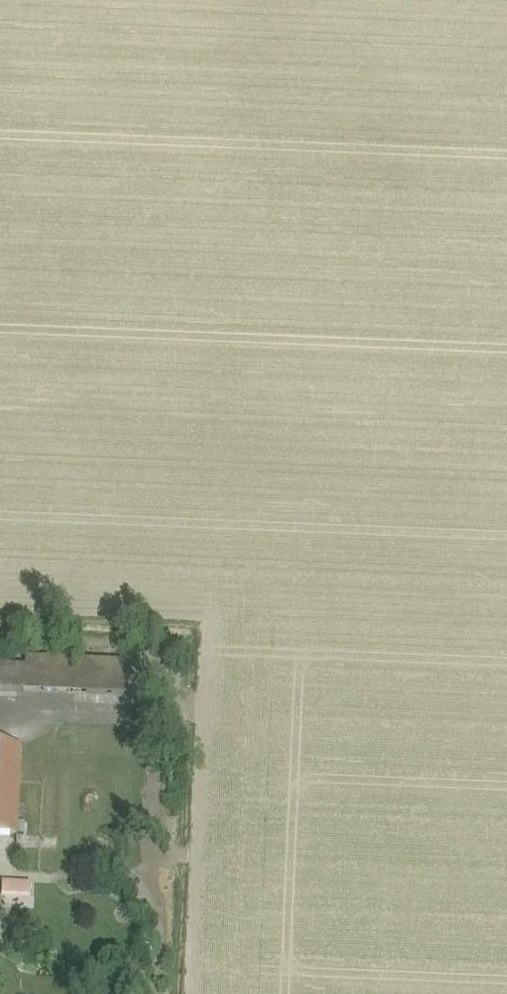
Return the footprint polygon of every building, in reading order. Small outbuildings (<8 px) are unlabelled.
[(128,663),(24,658),(24,667),(0,666),(0,697),(126,703),(128,663)] [(20,747),(0,746),(0,834),(16,835),(20,747)] [(30,900),(30,881),(0,881),(0,899),(30,900)]
